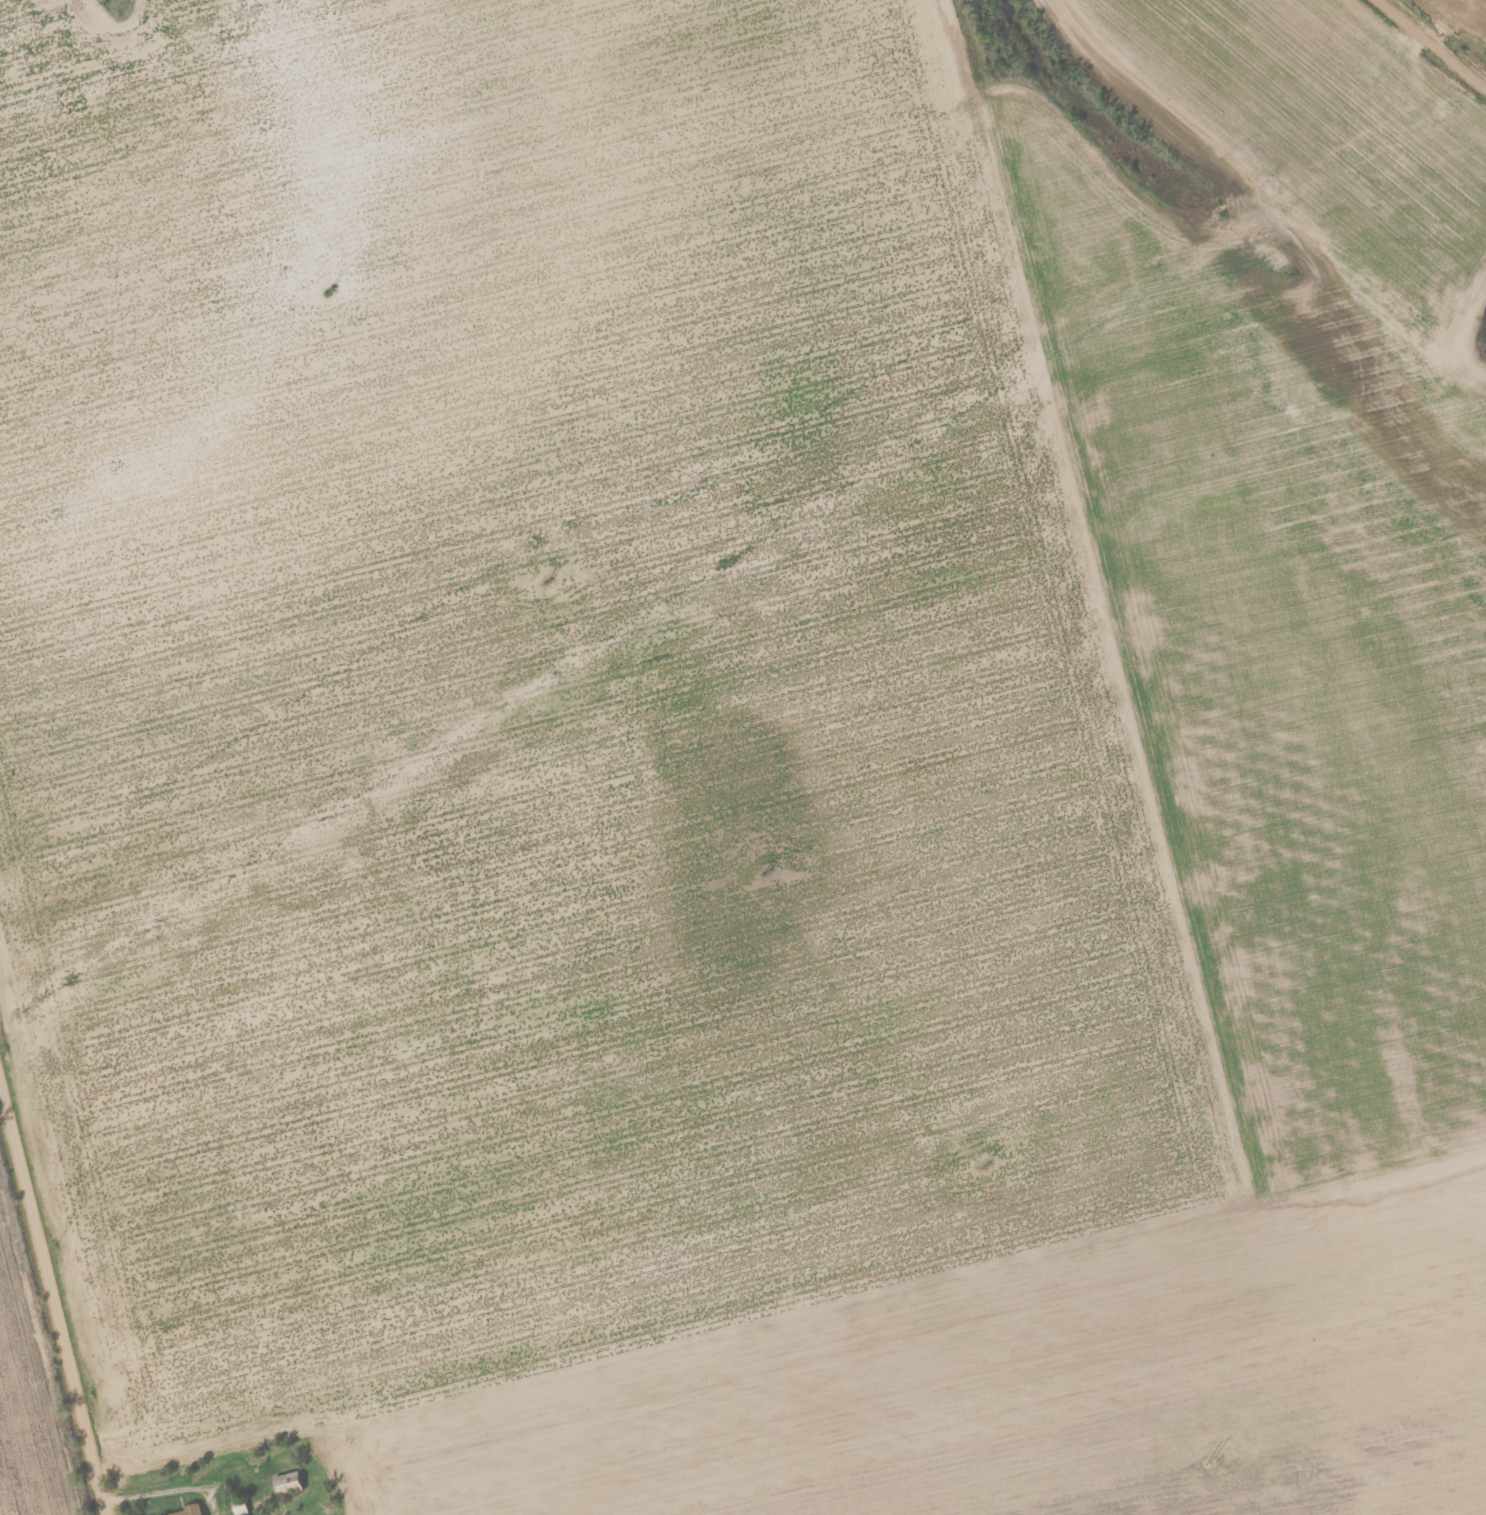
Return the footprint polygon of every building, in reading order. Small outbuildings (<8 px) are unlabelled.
[(294,1484),(292,1473),(275,1477),(278,1488),(294,1484)]
